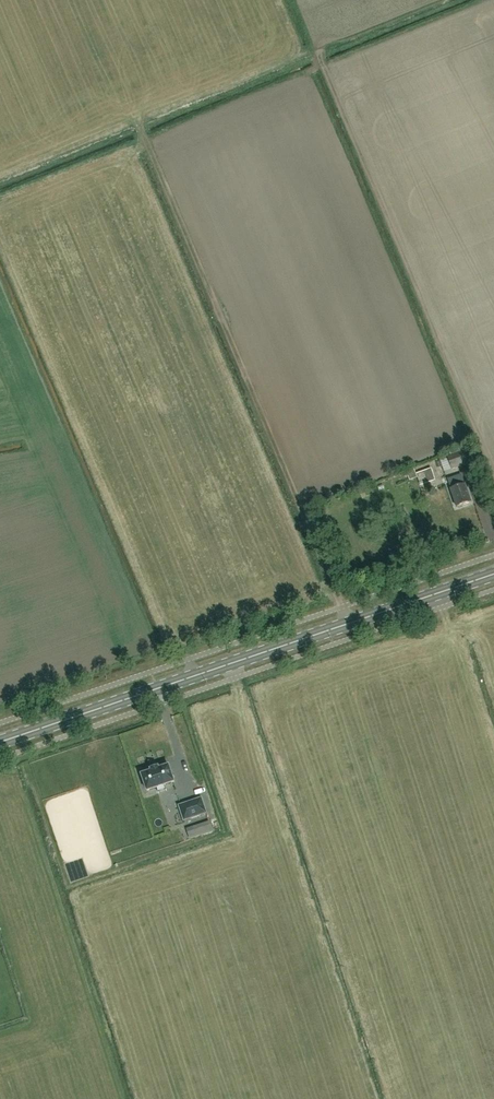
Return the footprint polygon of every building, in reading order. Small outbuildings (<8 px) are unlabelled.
[(465,451),(464,451),(463,448),(449,453),(449,456),(447,457),(451,470),(469,463),(465,451)] [(418,475),(419,477),(422,487),(428,484),(428,483),(435,480),(430,469),(418,475)] [(463,477),(456,480),(449,482),(451,490),(457,507),(471,502),(463,477)] [(169,766),(141,775),(147,791),(174,782),(169,766)] [(201,798),(179,806),(184,821),(206,813),(201,798)] [(189,838),(213,830),(210,818),(185,826),(189,838)]
